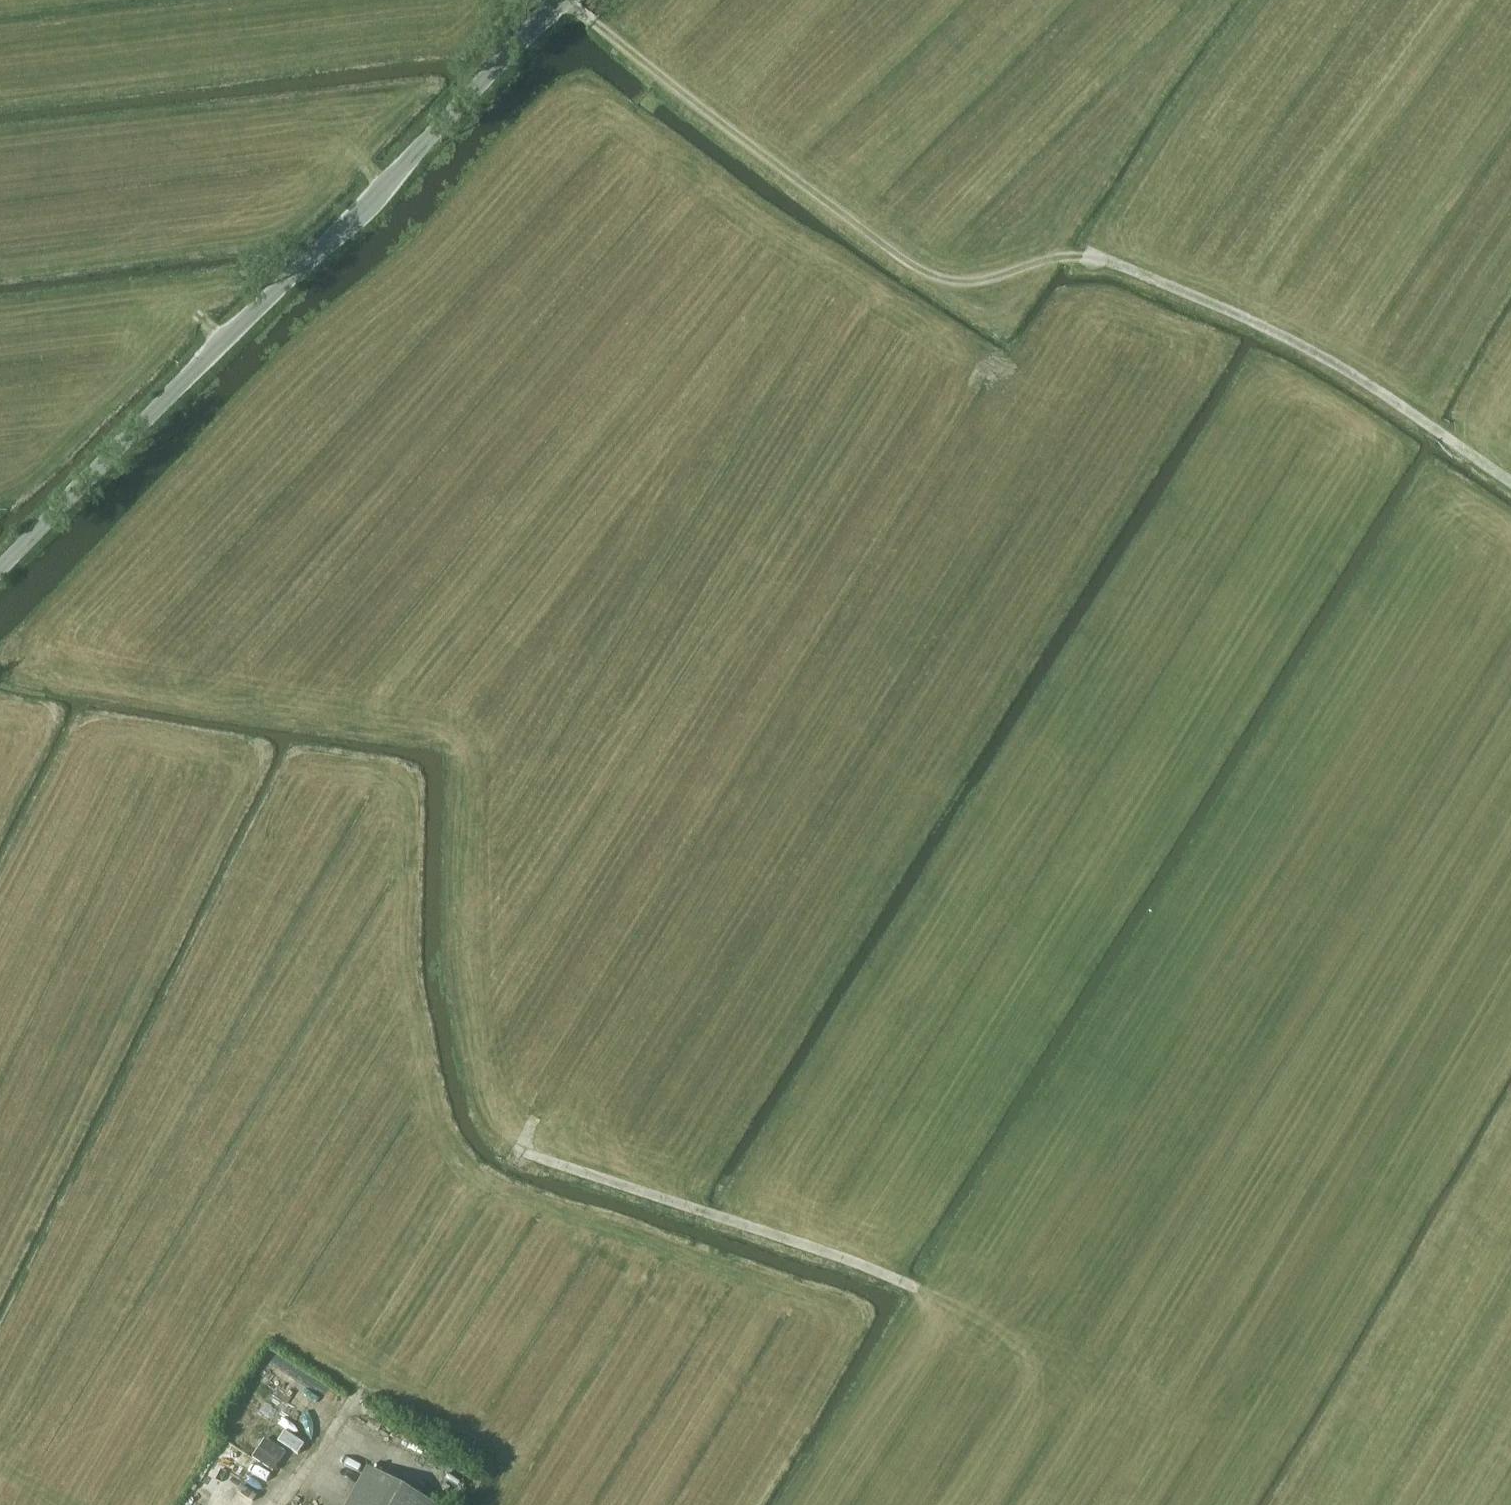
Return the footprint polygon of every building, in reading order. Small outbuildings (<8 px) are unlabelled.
[(273,1472),(286,1453),(265,1440),(252,1459),(273,1472)] [(368,1468),(348,1504),(435,1504),(368,1468)]
